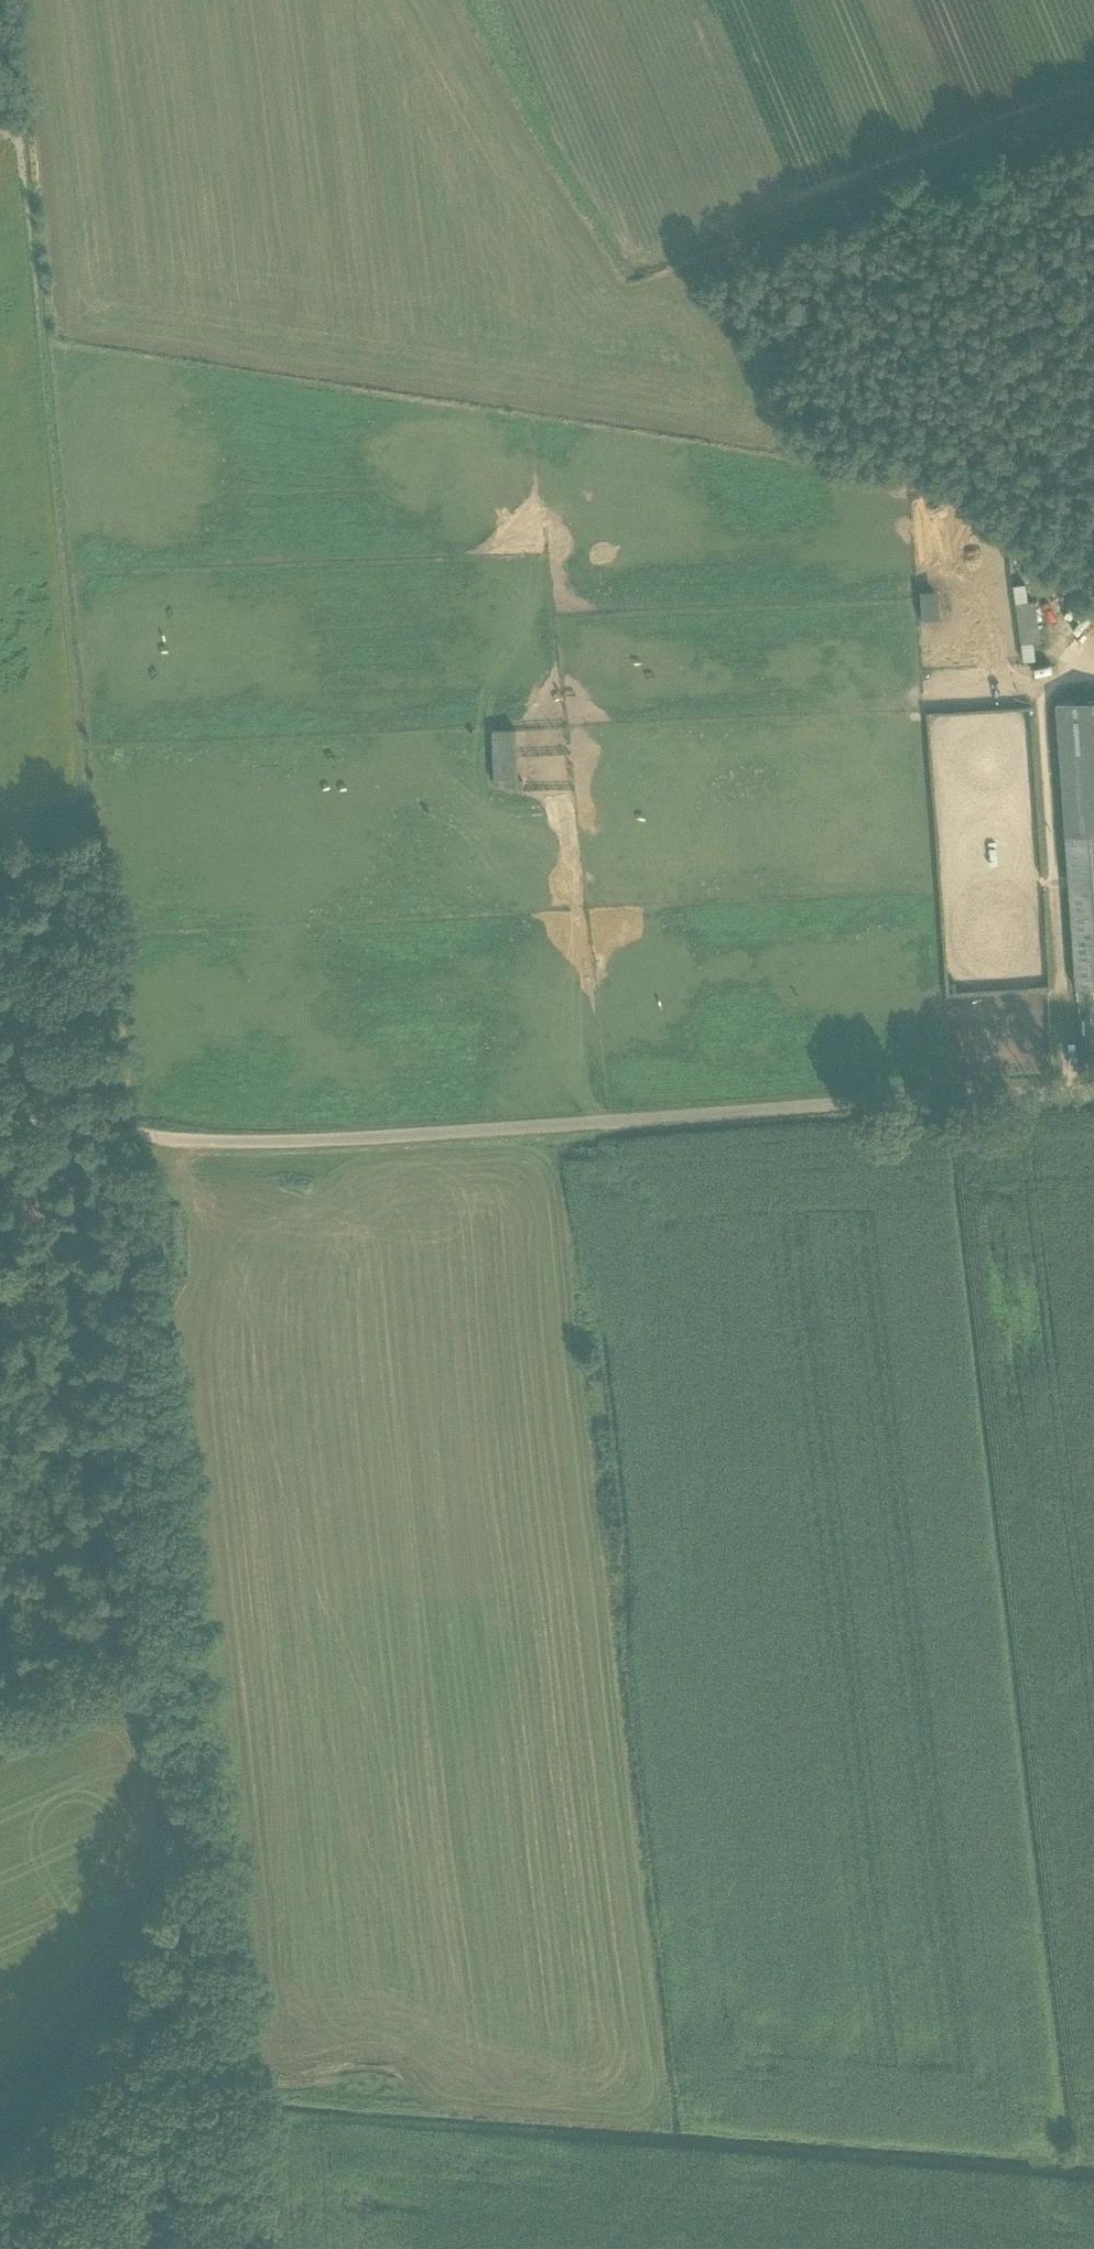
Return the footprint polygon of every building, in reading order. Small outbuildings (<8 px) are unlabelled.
[(1010,529),(998,540),(1011,554),(1023,543),(1010,529)] [(1025,603),(1026,645),(1047,644),(1046,602),(1025,603)] [(1081,985),(1093,984),(1093,698),(1061,700),(1081,985)] [(524,732),(500,732),(502,788),(526,787),(524,732)]
